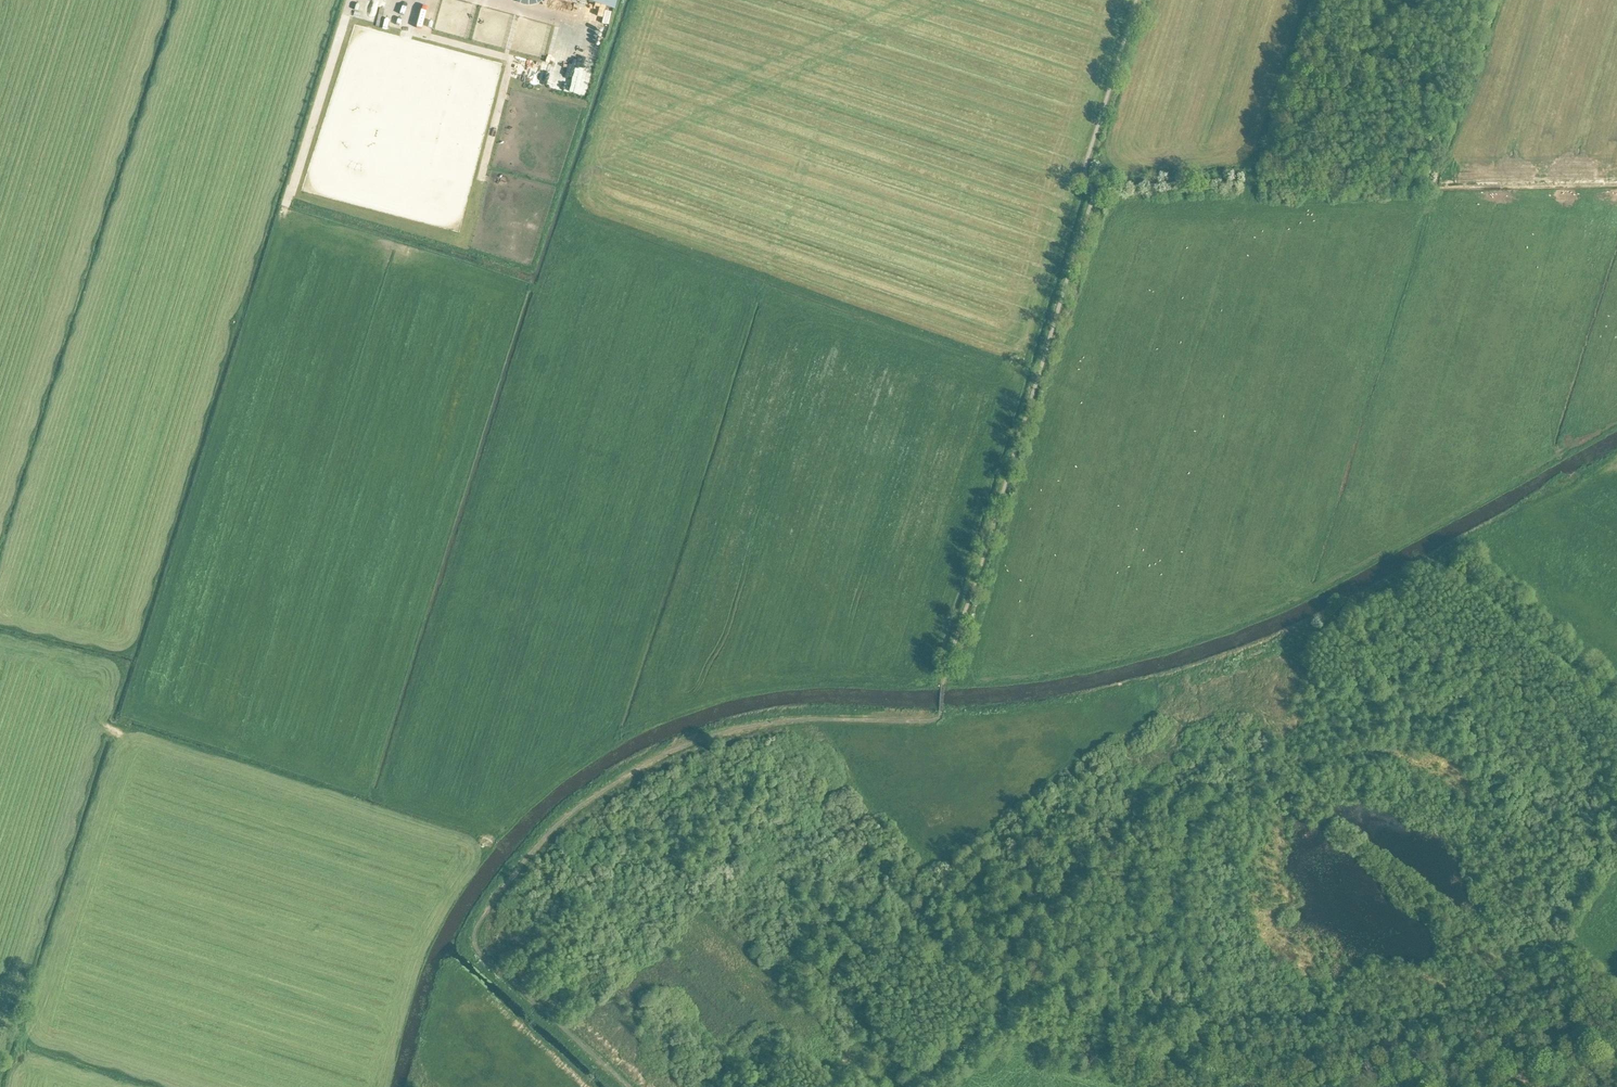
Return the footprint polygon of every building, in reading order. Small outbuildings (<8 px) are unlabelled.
[(612,9),(615,0),(579,0),(612,9)] [(409,31),(418,33),(422,9),(412,8),(409,31)] [(422,11),(419,34),(434,36),(436,13),(422,11)]
